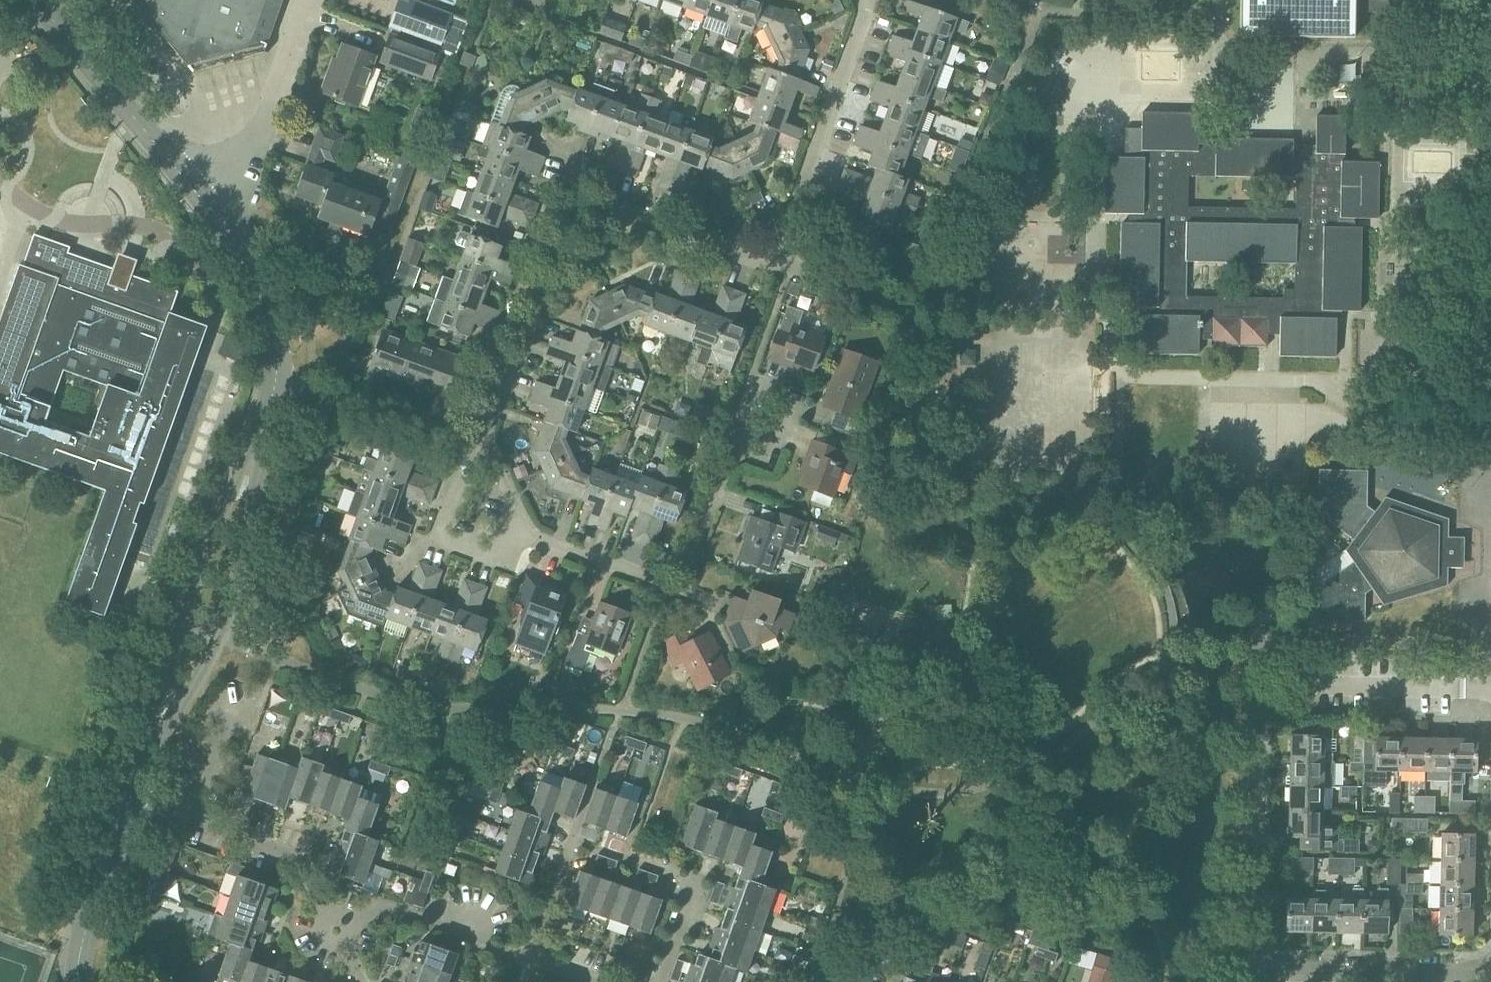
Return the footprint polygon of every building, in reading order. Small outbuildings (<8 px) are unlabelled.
[(267,44),(283,0),(134,0),(188,65),(192,64),(195,73),(265,54),(263,45),(267,44)] [(392,33),(442,52),(454,56),(466,21),(452,15),(412,0),(400,0),(389,29),(393,30),(392,33)] [(684,8),(706,16),(712,0),(687,0),(684,8)] [(706,16),(729,24),(737,0),(712,0),(706,16)] [(729,24),(724,38),(737,43),(742,29),(752,32),(755,23),(754,23),(762,1),(763,1),(761,0),(737,0),(729,24)] [(922,16),(917,29),(949,41),(953,29),(964,34),(968,22),(908,0),(907,0),(904,9),(922,16)] [(1241,36),(1354,38),(1355,12),(1392,13),(1397,0),(1241,0),(1241,36)] [(754,23),(755,23),(762,26),(771,45),(801,32),(792,13),(763,1),(762,1),(754,23)] [(604,17),(599,32),(598,34),(621,42),(627,25),(604,17)] [(912,41),(894,35),(891,45),(940,63),(949,41),(917,29),(912,41)] [(778,61),(775,70),(775,71),(797,79),(797,78),(808,49),(801,32),(771,45),(778,61)] [(392,33),(381,62),(432,80),(434,75),(444,79),(452,56),(442,53),(442,52),(392,33)] [(633,34),(629,43),(643,48),(647,39),(633,34)] [(579,37),(576,45),(589,50),(592,41),(579,37)] [(659,54),(662,44),(647,39),(643,48),(659,54)] [(603,42),(599,52),(615,58),(619,48),(603,42)] [(334,72),(331,71),(323,92),(358,106),(377,57),(344,45),(334,72)] [(887,56),(905,62),(901,74),(932,86),(940,63),(891,45),(887,56)] [(629,63),(633,53),(619,48),(615,58),(629,63)] [(688,65),(692,55),(677,50),(674,60),(688,65)] [(710,73),(716,58),(696,51),(691,66),(710,73)] [(465,52),(461,64),(473,68),(477,56),(465,52)] [(775,70),(768,67),(759,91),(792,103),(797,90),(815,96),(819,86),(797,78),(797,79),(775,71),(775,70)] [(990,68),(985,80),(997,84),(1002,73),(990,68)] [(896,86),(878,80),(875,90),(924,108),(928,97),(943,103),(947,92),(932,86),(901,74),(896,86)] [(577,91),(548,80),(529,88),(543,118),(561,109),(569,112),(570,112),(578,91),(577,91)] [(566,121),(579,125),(578,130),(588,134),(605,87),(594,83),(591,93),(578,89),(577,91),(578,91),(570,112),(569,112),(566,121)] [(502,93),(491,123),(499,126),(501,126),(501,127),(523,135),(523,134),(526,126),(543,118),(529,88),(522,92),(521,88),(517,86),(512,85),(508,87),(505,89),(502,93)] [(615,91),(605,87),(588,134),(597,137),(599,132),(611,137),(623,105),(612,101),(615,91)] [(871,99),(889,106),(884,119),(915,131),(924,108),(875,90),(871,99)] [(757,98),(789,110),(791,107),(792,103),(759,91),(758,95),(757,98)] [(611,137),(623,141),(612,169),(624,173),(651,98),(642,95),(636,110),(623,105),(611,137)] [(661,102),(651,98),(624,173),(635,177),(645,149),(656,153),(668,121),(656,117),(661,102)] [(756,124),(778,132),(799,139),(803,129),(785,122),(789,110),(757,98),(749,121),(756,124)] [(434,115),(419,110),(413,128),(428,133),(434,115)] [(1143,353),(1199,354),(1200,338),(1212,338),(1212,345),(1268,346),(1269,329),(1281,329),(1280,355),(1336,356),(1337,310),(1361,310),(1363,227),(1349,227),(1349,218),(1379,218),(1379,190),(1316,190),(1316,162),(1300,161),(1300,153),(1294,153),(1294,145),(1294,140),(1235,139),(1216,139),(1216,144),(1198,144),(1199,114),(1143,113),(1143,129),(1142,158),(1125,157),(1106,157),(1106,212),(1135,213),(1135,223),(1122,223),(1120,306),(1144,306),(1143,353)] [(656,153),(668,158),(658,185),(668,189),(690,130),(691,130),(696,118),(684,114),(680,126),(668,121),(656,153)] [(1300,161),(1316,162),(1316,190),(1379,190),(1380,163),(1345,162),(1346,116),(1317,115),(1317,146),(1294,145),(1294,153),(1300,153),(1300,161)] [(858,135),(907,153),(907,154),(921,159),(930,136),(915,132),(915,131),(884,119),(880,131),(862,125),(858,135)] [(491,123),(490,123),(481,145),(541,166),(545,156),(527,149),(531,137),(523,134),(523,135),(501,127),(501,126),(499,126),(491,123)] [(756,124),(752,133),(736,141),(749,170),(767,162),(778,132),(756,124)] [(447,132),(461,137),(463,131),(449,126),(447,132)] [(345,136),(321,127),(296,195),(323,205),(318,218),(330,222),(327,230),(355,240),(357,232),(369,236),(374,225),(391,231),(416,162),(400,156),(384,202),(334,183),(336,175),(321,169),(325,158),(336,161),(345,136)] [(1126,129),(1125,157),(1142,158),(1143,129),(1126,129)] [(713,138),(691,130),(690,130),(668,189),(679,193),(690,165),(701,170),(703,167),(702,167),(710,146),(713,138)] [(439,155),(453,160),(454,160),(460,162),(467,144),(461,141),(462,138),(461,138),(461,137),(447,132),(439,155)] [(878,168),(899,176),(907,153),(858,135),(854,145),(872,152),(868,164),(878,168)] [(710,146),(702,167),(703,167),(732,178),(749,170),(736,141),(718,149),(710,146)] [(477,155),(487,159),(483,171),(514,181),(519,170),(537,177),(541,166),(481,145),(477,155)] [(952,160),(949,169),(959,172),(962,173),(965,165),(952,160)] [(873,179),(845,169),(841,181),(917,208),(920,199),(903,192),(908,179),(899,176),(878,168),(873,179)] [(483,171),(475,193),(535,215),(539,203),(510,193),(514,181),(483,171)] [(861,213),(874,218),(872,226),(889,233),(896,212),(913,218),(917,208),(841,181),(837,192),(865,202),(861,213)] [(467,190),(459,213),(467,216),(498,227),(502,216),(531,226),(535,215),(475,193),(467,190)] [(419,209),(432,213),(438,195),(426,191),(419,209)] [(457,245),(466,248),(463,257),(513,275),(517,265),(498,258),(502,246),(462,232),(459,233),(456,242),(457,245)] [(21,265),(0,323),(0,453),(107,490),(67,602),(106,616),(138,524),(135,523),(142,503),(145,504),(208,327),(171,314),(179,291),(154,283),(157,273),(148,253),(131,247),(110,256),(107,266),(102,264),(101,268),(69,257),(72,248),(35,234),(24,266),(21,265)] [(401,260),(412,264),(412,265),(417,267),(425,244),(408,237),(399,260),(401,261),(401,260)] [(513,275),(463,257),(454,280),(486,291),(491,278),(509,285),(513,275)] [(401,260),(401,261),(393,282),(404,286),(412,265),(412,264),(401,260)] [(644,324),(645,324),(642,331),(644,336),(651,338),(656,336),(658,329),(668,333),(690,273),(679,269),(668,298),(655,293),(655,295),(655,296),(647,317),(646,317),(644,324)] [(668,333),(677,336),(674,345),(687,350),(690,341),(702,309),(690,305),(700,277),(690,273),(668,333)] [(454,280),(443,276),(435,298),(496,320),(500,310),(481,303),(486,291),(454,280)] [(655,295),(625,284),(608,293),(622,322),(640,314),(646,317),(647,317),(655,296),(655,295)] [(690,341),(702,345),(696,361),(706,365),(734,290),(723,286),(713,313),(702,309),(690,341)] [(706,365),(708,365),(709,363),(730,370),(747,326),(735,322),(746,294),(734,290),(706,365)] [(590,301),(580,331),(579,332),(601,340),(601,339),(604,331),(622,322),(608,293),(590,301)] [(435,298),(427,321),(469,337),(474,323),(493,330),(496,320),(435,298)] [(769,359),(801,370),(802,367),(811,370),(824,336),(798,327),(804,311),(789,305),(769,359)] [(447,397),(462,358),(385,330),(371,369),(447,397)] [(573,343),(554,336),(550,346),(613,369),(621,346),(601,339),(601,340),(579,332),(580,331),(577,330),(573,343)] [(561,375),(592,387),(592,388),(604,392),(613,369),(550,346),(546,356),(565,363),(561,375)] [(824,404),(836,409),(830,425),(857,435),(863,420),(856,417),(876,361),(844,349),(824,404)] [(537,381),(534,391),(584,409),(596,414),(604,392),(592,388),(592,387),(561,375),(556,387),(537,381)] [(547,421),(568,429),(568,430),(576,432),(584,409),(534,391),(530,401),(549,408),(544,421),(547,421)] [(547,421),(536,451),(544,468),(573,455),(565,437),(568,430),(568,429),(547,421)] [(801,472),(805,474),(801,484),(834,496),(843,471),(852,474),(858,457),(812,441),(801,472)] [(363,468),(374,472),(433,493),(437,481),(409,471),(413,460),(383,449),(378,461),(367,457),(363,468)] [(552,486),(582,497),(590,475),(581,472),(573,455),(544,468),(552,486)] [(616,476),(597,526),(607,530),(614,511),(626,515),(630,507),(629,506),(638,484),(641,474),(642,471),(620,463),(616,476)] [(630,507),(641,511),(631,538),(642,543),(670,467),(660,463),(654,479),(641,474),(638,484),(629,506),(630,507)] [(581,499),(594,504),(587,522),(597,526),(616,476),(592,467),(590,475),(582,497),(581,499)] [(680,470),(670,467),(642,543),(653,547),(664,518),(676,523),(688,491),(674,486),(680,470)] [(1345,548),(1353,560),(1368,582),(1383,603),(1448,583),(1448,565),(1458,565),(1459,534),(1449,534),(1449,516),(1386,495),(1373,512),(1366,507),(1367,505),(1368,469),(1319,467),(1318,510),(1354,537),(1345,548)] [(428,504),(433,493),(374,472),(367,493),(366,494),(398,505),(402,494),(428,504)] [(348,514),(358,517),(408,535),(411,525),(393,518),(398,505),(366,494),(367,493),(357,490),(348,514)] [(747,532),(749,533),(740,558),(770,569),(779,545),(795,551),(805,524),(777,513),(773,526),(751,518),(747,532)] [(351,540),(352,540),(373,548),(372,548),(380,551),(385,538),(404,545),(408,535),(358,517),(350,539),(351,540)] [(840,530),(819,524),(815,538),(836,545),(840,530)] [(301,532),(297,542),(311,547),(314,537),(301,532)] [(352,540),(351,540),(341,569),(349,587),(378,573),(370,556),(372,548),(373,548),(352,540)] [(1316,585),(1315,618),(1364,619),(1365,592),(1361,587),(1368,582),(1353,560),(1316,585)] [(387,615),(386,615),(386,617),(409,625),(430,567),(419,563),(409,589),(397,585),(394,594),(395,594),(387,615)] [(442,572),(430,567),(409,625),(431,634),(442,602),(432,598),(442,572)] [(378,573),(349,587),(339,591),(349,614),(383,626),(386,617),(386,615),(387,615),(395,594),(394,594),(386,591),(380,578),(378,573)] [(520,598),(532,603),(517,642),(546,652),(553,633),(557,635),(562,622),(557,620),(567,596),(552,590),(554,585),(529,575),(520,598)] [(431,634),(444,639),(438,654),(448,658),(475,583),(463,579),(453,606),(442,602),(431,634)] [(486,588),(475,583),(448,658),(457,662),(464,646),(476,650),(488,619),(476,615),(486,588)] [(753,590),(742,619),(728,626),(740,653),(777,636),(780,627),(789,630),(795,613),(778,607),(781,600),(753,590)] [(578,631),(569,655),(565,665),(584,673),(591,653),(599,656),(601,648),(617,654),(632,614),(625,612),(626,608),(625,606),(611,600),(608,602),(607,605),(601,603),(589,635),(578,631)] [(835,600),(820,608),(824,616),(834,635),(850,626),(840,608),(835,600)] [(664,643),(675,665),(683,660),(699,689),(731,672),(710,632),(689,643),(684,633),(664,643)] [(400,664),(393,681),(412,688),(419,671),(400,664)] [(539,684),(537,689),(539,693),(544,695),(548,693),(550,688),(548,684),(543,682),(539,684)] [(332,709),(329,717),(341,721),(343,713),(332,709)] [(349,724),(352,716),(343,713),(341,721),(349,724)] [(1302,734),(1290,734),(1290,759),(1333,760),(1334,751),(1322,751),(1323,739),(1334,739),(1334,728),(1302,727),(1302,734)] [(623,745),(633,749),(636,740),(626,736),(623,745)] [(1363,772),(1363,783),(1371,783),(1387,784),(1387,769),(1400,770),(1400,737),(1375,736),(1375,739),(1364,739),(1363,761),(1363,772)] [(1364,737),(1351,737),(1351,761),(1363,761),(1364,737)] [(1400,737),(1400,770),(1424,770),(1425,737),(1400,737)] [(1425,737),(1424,770),(1449,771),(1450,740),(1450,738),(1425,737)] [(1449,774),(1449,800),(1461,800),(1461,787),(1463,787),(1463,772),(1474,772),(1475,739),(1450,738),(1450,740),(1449,771),(1449,774)] [(644,752),(647,743),(636,740),(633,749),(644,752)] [(566,746),(562,756),(572,759),(576,749),(566,746)] [(258,753),(243,795),(266,803),(281,761),(258,753)] [(294,783),(296,784),(291,798),(310,805),(322,772),(325,765),(303,757),(299,768),(294,783)] [(1289,784),(1322,785),(1322,787),(1334,787),(1334,762),(1333,762),(1333,760),(1290,759),(1289,784)] [(366,779),(374,782),(375,780),(383,783),(387,775),(388,776),(391,767),(372,760),(368,768),(370,769),(366,779)] [(299,768),(281,761),(266,803),(287,810),(291,798),(296,784),(294,783),(299,768)] [(1363,761),(1351,761),(1350,771),(1363,772),(1363,761)] [(723,764),(721,772),(730,775),(733,767),(723,764)] [(741,779),(743,771),(733,767),(730,775),(741,779)] [(331,813),(343,779),(322,772),(310,805),(331,813)] [(564,778),(560,789),(552,811),(554,812),(575,819),(587,786),(564,778)] [(364,786),(343,779),(331,813),(349,819),(353,808),(356,809),(360,798),(361,795),(363,789),(364,786)] [(497,804),(505,784),(496,781),(489,801),(497,804)] [(540,782),(536,795),(529,814),(551,822),(554,812),(552,811),(560,789),(540,782)] [(1322,785),(1289,784),(1288,809),(1321,810),(1322,787),(1322,785)] [(1358,787),(1341,786),(1340,798),(1357,799),(1358,787)] [(596,788),(594,795),(584,822),(606,830),(617,796),(596,788)] [(353,808),(349,819),(346,829),(369,837),(383,796),(363,789),(361,795),(360,798),(356,809),(353,808)] [(1424,796),(1413,795),(1413,812),(1423,812),(1423,807),(1424,796)] [(627,838),(639,804),(617,796),(606,830),(627,838)] [(1424,796),(1423,807),(1423,812),(1434,812),(1434,796),(1424,796)] [(1473,813),(1474,801),(1461,800),(1449,800),(1448,812),(1473,813)] [(719,812),(697,804),(682,844),(703,852),(715,818),(716,818),(719,812)] [(774,811),(764,807),(761,816),(782,823),(785,814),(774,811)] [(252,808),(248,817),(259,821),(263,812),(252,808)] [(1288,809),(1287,835),(1299,835),(1299,851),(1332,851),(1358,852),(1358,838),(1338,838),(1338,826),(1333,826),(1321,826),(1321,810),(1288,809)] [(551,822),(529,814),(518,810),(510,831),(547,844),(550,834),(547,833),(551,822)] [(268,824),(271,815),(263,812),(259,821),(268,824)] [(1391,831),(1426,831),(1427,818),(1391,817),(1391,831)] [(735,825),(716,818),(715,818),(703,852),(723,859),(735,825)] [(462,826),(453,823),(450,832),(459,836),(462,826)] [(723,859),(743,866),(745,867),(753,845),(757,833),(735,825),(723,859)] [(342,840),(339,839),(335,849),(372,862),(379,841),(369,837),(346,829),(342,840)] [(547,844),(510,831),(503,851),(536,863),(540,853),(543,854),(547,844)] [(446,842),(455,846),(459,836),(450,832),(446,842)] [(1473,835),(1440,834),(1440,859),(1473,860),(1473,835)] [(745,867),(743,866),(740,877),(762,884),(773,852),(753,845),(745,867)] [(364,884),(368,872),(393,881),(396,872),(371,864),(372,862),(335,849),(331,860),(334,861),(330,872),(364,884)] [(536,863),(503,851),(495,873),(532,887),(536,875),(533,874),(536,863)] [(598,854),(595,863),(605,866),(608,858),(598,854)] [(1287,869),(1312,870),(1313,857),(1287,856),(1287,869)] [(1328,857),(1327,873),(1327,875),(1337,875),(1338,857),(1328,857)] [(1356,858),(1338,857),(1337,875),(1355,875),(1356,858)] [(608,858),(605,866),(615,870),(619,861),(608,858)] [(1400,859),(1387,859),(1387,884),(1399,884),(1400,859)] [(1439,885),(1472,885),(1473,860),(1440,859),(1439,885)] [(239,877),(231,897),(268,909),(272,899),(275,901),(279,890),(258,882),(261,873),(234,863),(231,874),(239,877)] [(455,876),(458,867),(448,864),(445,873),(455,876)] [(639,869),(636,878),(646,882),(650,872),(639,869)] [(169,875),(154,870),(148,891),(162,896),(169,875)] [(427,871),(423,880),(423,881),(432,884),(436,874),(427,871)] [(580,871),(568,905),(589,912),(601,878),(580,871)] [(650,872),(646,882),(656,885),(659,876),(650,872)] [(1406,873),(1405,884),(1422,884),(1422,873),(1406,873)] [(423,880),(413,876),(404,901),(424,908),(432,884),(423,881),(423,880)] [(736,887),(733,886),(729,896),(769,911),(777,890),(762,884),(740,877),(736,887)] [(601,878),(589,912),(610,920),(622,885),(601,878)] [(713,891),(722,894),(725,884),(716,881),(713,891)] [(1422,884),(1405,884),(1405,894),(1421,894),(1422,884)] [(622,885),(610,920),(630,927),(643,893),(622,885)] [(1439,909),(1472,910),(1472,885),(1439,885),(1439,909)] [(1353,899),(1337,899),(1336,931),(1361,932),(1362,899),(1364,899),(1364,888),(1360,888),(1360,886),(1354,886),(1354,888),(1353,888),(1353,899)] [(1364,899),(1362,899),(1361,932),(1386,932),(1387,900),(1388,900),(1388,889),(1378,889),(1378,900),(1364,899)] [(148,891),(145,899),(142,910),(156,914),(162,896),(148,891)] [(709,901),(718,904),(722,894),(713,891),(709,901)] [(1311,898),(1311,930),(1336,931),(1337,899),(1337,892),(1312,891),(1311,898)] [(651,934),(663,900),(643,893),(630,927),(651,934)] [(725,907),(728,908),(725,918),(762,932),(769,911),(729,896),(725,907)] [(231,897),(224,917),(265,931),(268,921),(264,919),(268,909),(231,897)] [(1284,900),(1283,911),(1286,911),(1286,930),(1311,930),(1311,898),(1286,898),(1286,900),(1284,900)] [(1411,933),(1411,908),(1399,908),(1399,933),(1411,933)] [(1439,934),(1471,935),(1472,910),(1439,909),(1439,934)] [(212,924),(208,935),(216,938),(231,943),(231,942),(254,951),(258,940),(261,941),(265,931),(224,917),(216,914),(212,924)] [(809,925),(818,928),(821,919),(812,917),(809,925)] [(721,928),(718,927),(714,938),(755,953),(762,932),(725,918),(721,928)] [(809,925),(807,924),(802,938),(813,942),(818,928),(809,925)] [(1033,930),(1029,943),(1038,946),(1049,950),(1053,937),(1033,930)] [(1002,934),(999,942),(1009,946),(1012,937),(1002,934)] [(709,960),(735,969),(747,973),(755,953),(714,938),(711,948),(713,949),(710,958),(709,960)] [(254,951),(231,942),(231,943),(219,976),(217,981),(241,981),(249,960),(250,960),(254,951)] [(419,952),(415,951),(411,961),(452,976),(459,955),(422,942),(419,952)] [(390,954),(399,957),(402,948),(393,944),(390,954)] [(1046,959),(1049,950),(1038,946),(1035,955),(1046,959)] [(1049,950),(1046,959),(1055,962),(1058,953),(1049,950)] [(804,956),(795,952),(791,965),(800,969),(804,956)] [(1114,980),(1111,979),(1113,972),(1111,971),(1113,964),(1110,957),(1099,953),(1092,972),(1088,981),(1113,981),(1114,980)] [(386,964),(395,967),(399,957),(390,954),(386,964)] [(692,964),(688,975),(707,981),(731,981),(735,969),(709,960),(710,958),(699,954),(695,965),(692,964)] [(673,970),(682,973),(686,962),(677,959),(673,970)] [(914,959),(911,969),(921,972),(924,963),(914,959)] [(269,967),(250,960),(249,960),(241,981),(264,981),(269,967)] [(411,973),(408,981),(450,981),(452,976),(411,961),(407,971),(411,973)] [(953,979),(932,972),(934,966),(924,963),(921,972),(930,975),(928,981),(952,981),(953,979)] [(800,969),(791,965),(788,973),(797,977),(800,969)] [(264,981),(286,981),(289,974),(269,967),(264,981)] [(679,981),(682,973),(673,970),(670,979),(679,981)]
